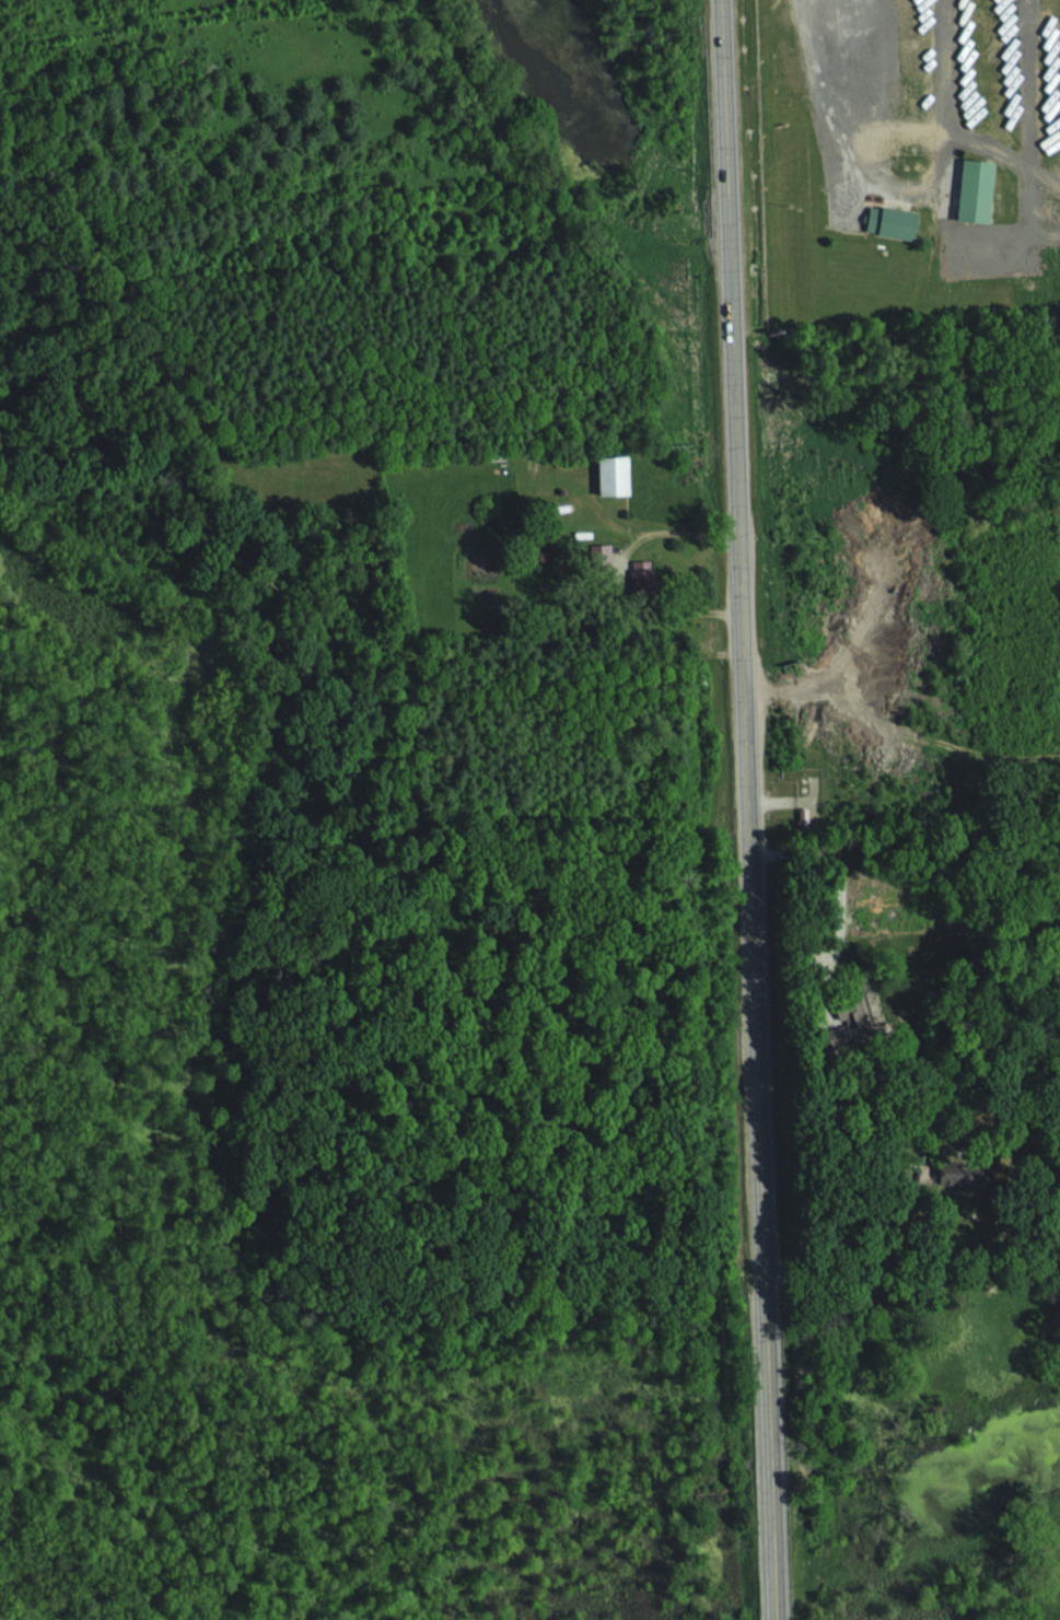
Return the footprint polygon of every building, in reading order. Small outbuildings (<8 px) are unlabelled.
[(994,223),(1000,161),(968,158),(961,220),(994,223)] [(920,240),(925,212),(873,204),(869,232),(920,240)] [(633,456),(603,456),(603,495),(633,495),(633,456)] [(592,545),(592,566),(612,566),(612,545),(592,545)] [(653,561),(631,561),(631,587),(653,587),(653,561)] [(840,1001),(845,1027),(828,1030),(831,1049),(878,1040),(869,996),(840,1001)] [(940,1178),(981,1196),(990,1174),(949,1156),(940,1178)]
